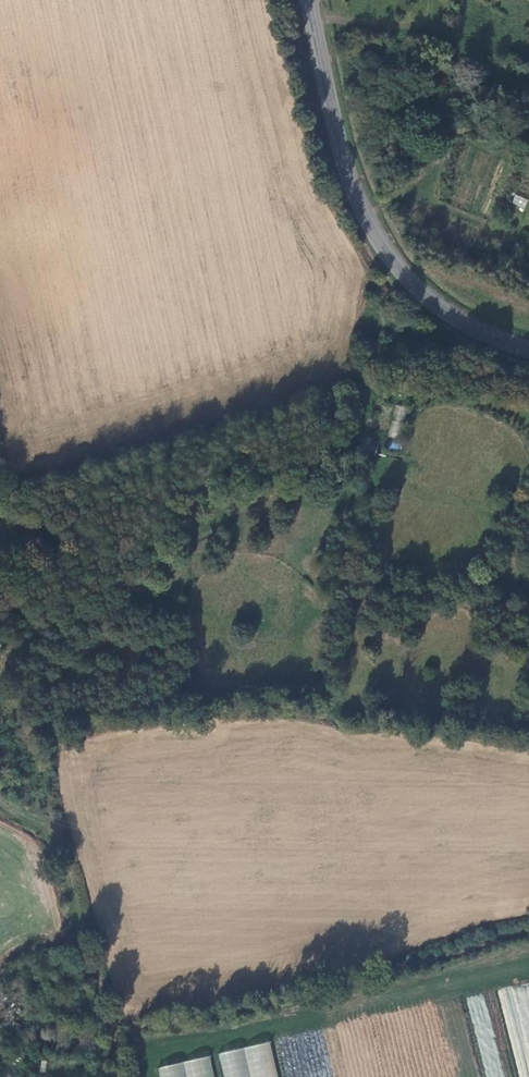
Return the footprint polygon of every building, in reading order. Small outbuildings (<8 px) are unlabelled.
[(511,202),(524,208),(528,200),(515,194),(511,202)] [(500,989),(510,1045),(528,1042),(528,1049),(528,984),(500,989)] [(221,1052),(226,1076),(279,1076),(273,1042),(221,1052)] [(164,1076),(217,1076),(213,1057),(162,1066),(164,1076)]
